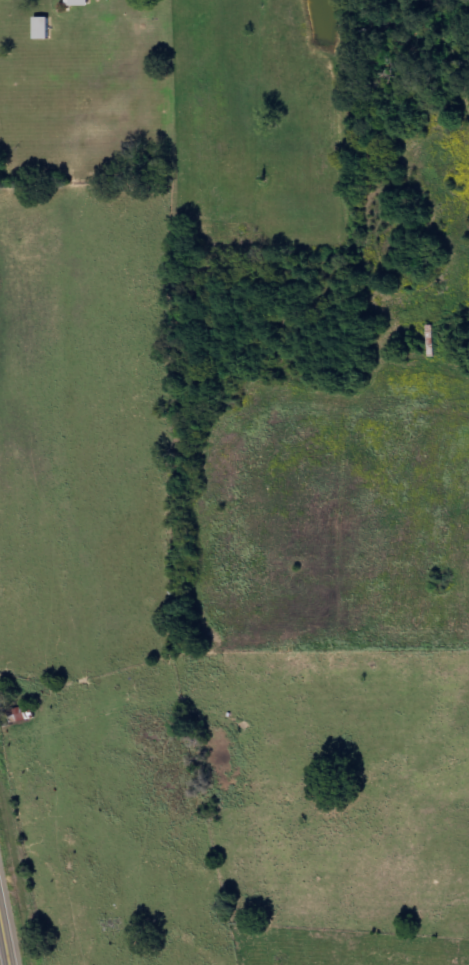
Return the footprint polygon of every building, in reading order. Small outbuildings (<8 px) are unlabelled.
[(52,17),(38,17),(38,39),(53,39),(52,17)]
